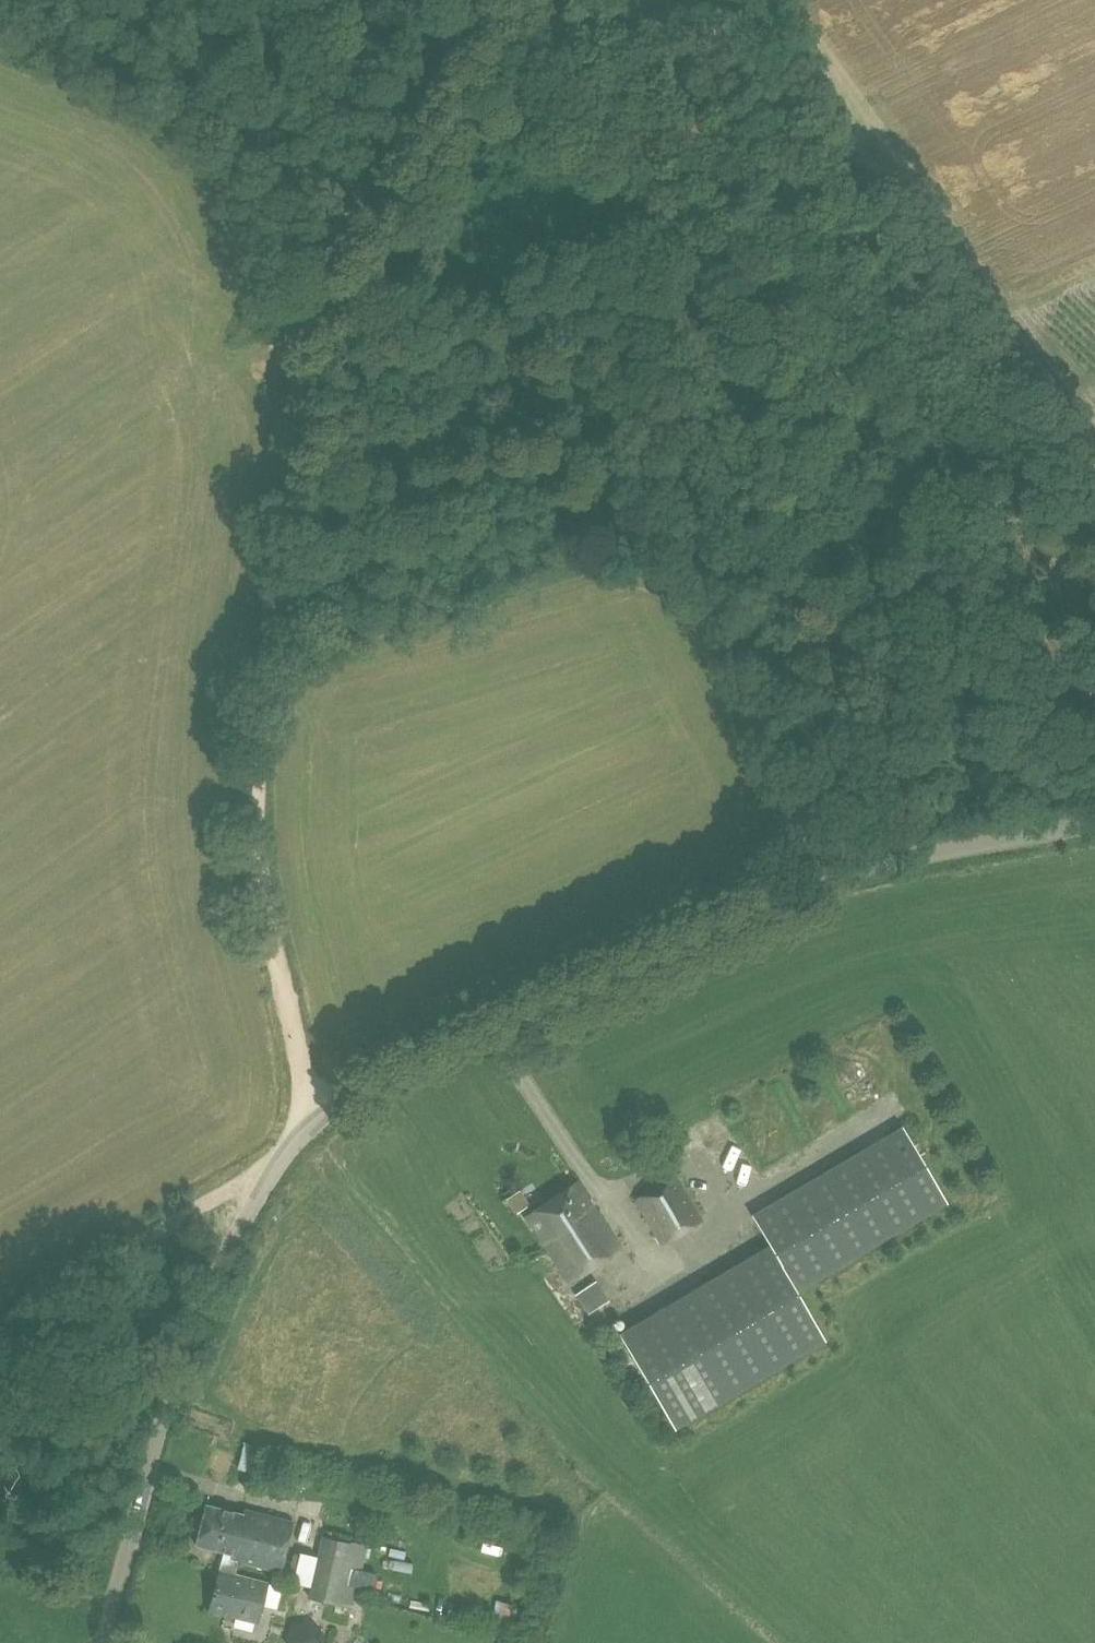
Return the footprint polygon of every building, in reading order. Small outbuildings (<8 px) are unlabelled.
[(946,1202),(903,1126),(752,1214),(769,1245),(618,1332),(673,1427),(824,1339),(796,1290),(946,1202)] [(677,1133),(672,1137),(675,1142),(681,1139),(677,1133)] [(727,1133),(714,1150),(738,1169),(752,1151),(727,1133)] [(662,1242),(701,1219),(674,1173),(636,1196),(662,1242)] [(569,1280),(621,1246),(578,1179),(525,1213),(569,1280)] [(597,1281),(578,1294),(591,1313),(610,1301),(597,1281)] [(225,1551),(220,1570),(238,1574),(241,1562),(281,1572),(294,1521),(245,1508),(244,1514),(207,1504),(197,1544),(225,1551)] [(325,1537),(316,1575),(359,1585),(368,1546),(325,1537)] [(210,1610),(244,1619),(258,1623),(269,1582),(238,1574),(220,1570),(210,1610)] [(354,1606),(359,1585),(316,1575),(311,1596),(354,1606)] [(285,1642),(323,1642),(325,1635),(312,1619),(291,1623),(284,1642),(285,1642)]
